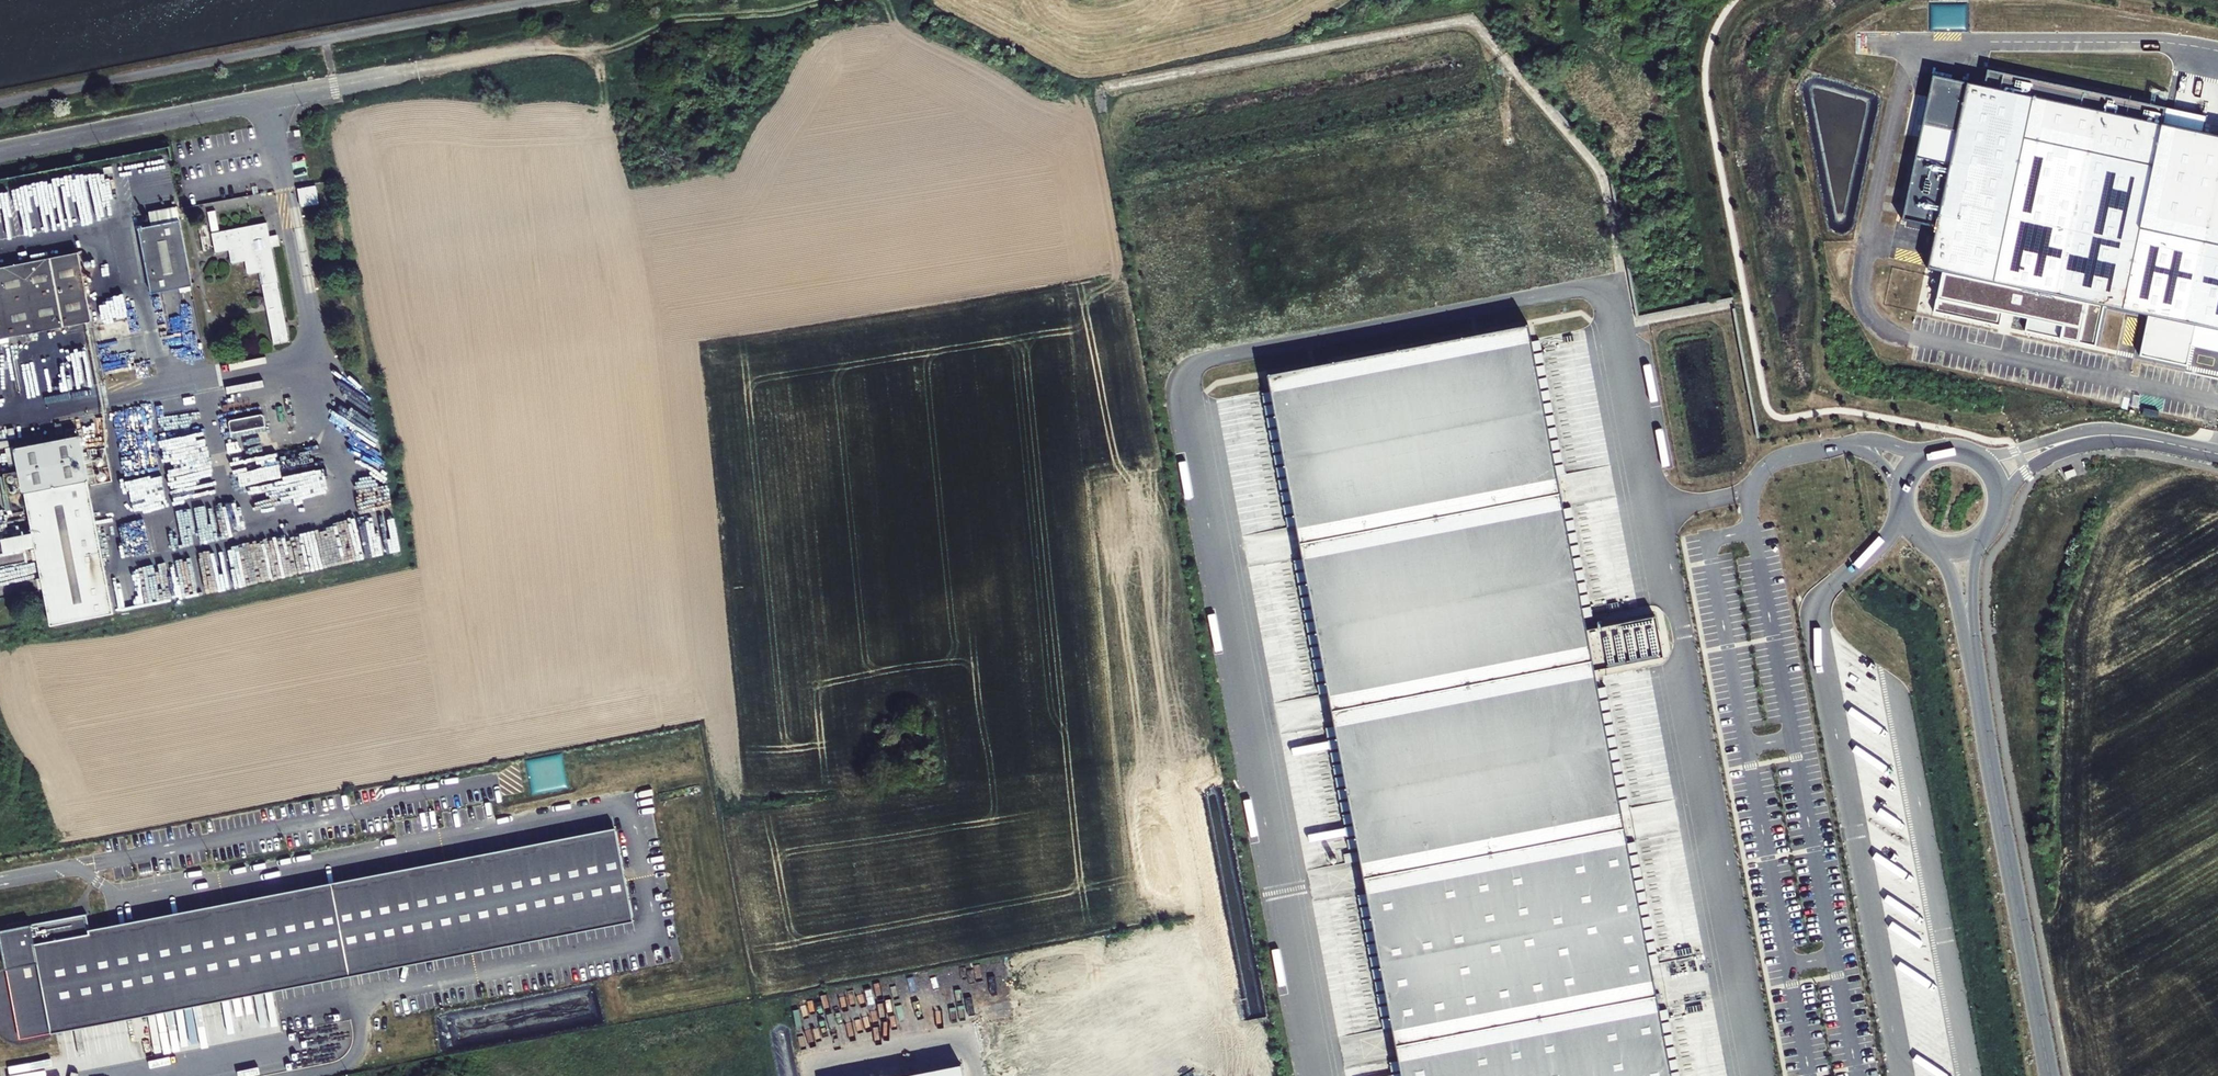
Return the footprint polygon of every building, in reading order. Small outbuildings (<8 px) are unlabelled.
[(313,193),(311,191),(302,192),(305,205),(316,203),(313,193)] [(190,286),(179,221),(136,229),(148,294),(190,286)] [(270,239),(267,225),(212,234),(216,251),(230,249),(233,263),(246,261),(249,273),(261,272),(275,345),(289,343),(272,250),(276,243),(270,239)] [(77,254),(0,269),(0,339),(87,323),(90,322),(77,254)] [(1267,369),(1401,1075),(1672,1075),(1594,666),(1661,653),(1653,614),(1586,627),(1528,319),(1267,369)] [(263,414),(228,421),(231,434),(266,428),(263,414)] [(77,434),(77,430),(65,432),(65,438),(15,449),(31,533),(49,627),(113,614),(87,483),(88,476),(80,438),(77,434)] [(613,832),(89,934),(85,915),(0,931),(0,950),(4,971),(36,965),(48,1031),(630,918),(613,832)] [(36,965),(4,971),(17,1041),(49,1035),(48,1031),(36,965)] [(899,1075),(962,1075),(959,1064),(899,1075)]
